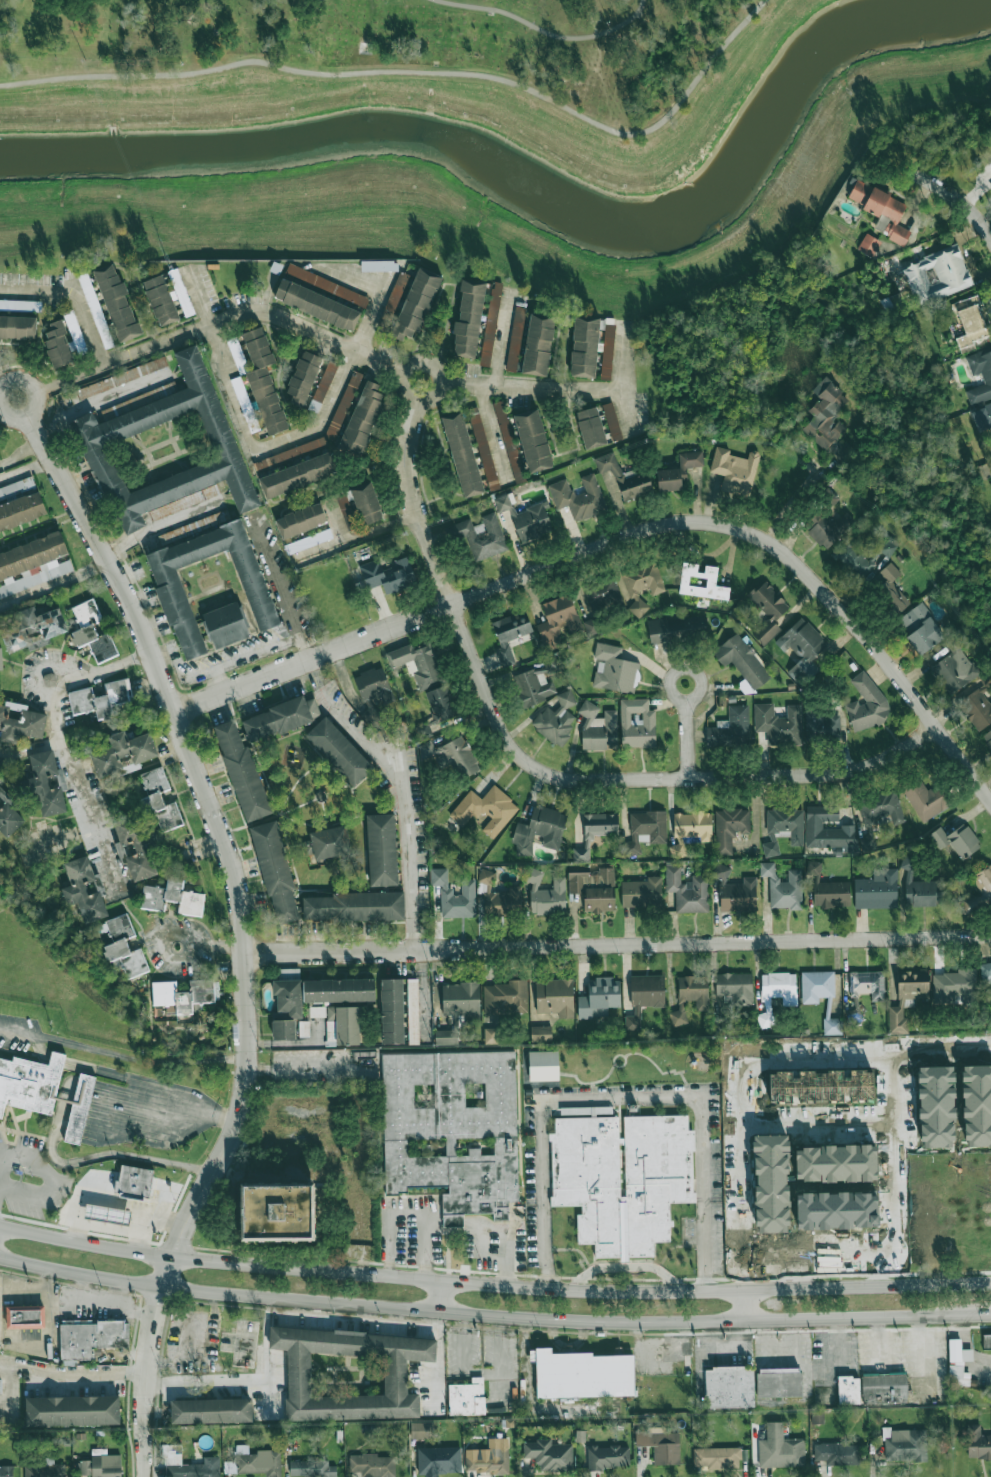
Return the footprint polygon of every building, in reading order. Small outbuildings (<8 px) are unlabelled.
[(907,203),(856,180),(847,200),(880,215),(873,231),(904,245),(911,231),(897,225),(907,203)] [(857,250),(873,257),(880,241),(865,233),(857,250)] [(916,307),(973,285),(957,245),(901,266),(916,307)] [(361,271),(398,271),(398,260),(361,261),(361,271)] [(118,343),(141,335),(127,294),(126,295),(116,263),(94,270),(118,343)] [(369,297),(288,264),(274,299),(353,332),(362,310),(364,311),(369,297)] [(392,336),(403,340),(404,335),(417,339),(440,277),(416,268),(392,336)] [(183,318),(195,313),(177,269),(166,273),(183,318)] [(88,272),(79,276),(104,350),(114,346),(88,272)] [(157,327),(178,320),(164,274),(143,281),(157,327)] [(475,359),(486,284),(463,280),(451,355),(475,359)] [(479,365),(489,366),(503,283),(492,281),(479,365)] [(950,303),(953,313),(958,311),(965,335),(956,338),(960,351),(973,346),(972,340),(989,335),(977,295),(950,303)] [(41,301),(0,299),(0,310),(41,311),(41,301)] [(506,371),(517,373),(525,306),(514,305),(506,371)] [(71,342),(76,356),(88,352),(73,310),(63,313),(73,341),(71,342)] [(548,377),(554,317),(529,314),(522,374),(548,377)] [(0,316),(0,338),(36,338),(36,316),(0,316)] [(598,378),(598,379),(611,379),(615,319),(574,317),(570,376),(598,378)] [(75,361),(60,319),(49,323),(52,330),(42,334),(54,368),(75,361)] [(288,429),(267,365),(274,363),(263,327),(242,333),(254,370),(246,373),(254,400),(249,402),(241,376),(232,379),(249,432),(263,427),(266,436),(288,429)] [(228,343),(238,369),(247,364),(237,340),(228,343)] [(259,506),(198,344),(174,353),(188,389),(97,423),(93,411),(74,419),(119,537),(146,526),(141,513),(186,496),(185,495),(226,480),(239,514),(259,506)] [(990,398),(990,348),(966,357),(972,376),(981,373),(984,384),(965,390),(970,405),(990,398)] [(290,402),(302,407),(323,358),(303,350),(285,392),(293,396),(290,402)] [(75,388),(78,399),(168,368),(165,358),(75,388)] [(307,409),(317,413),(338,365),(329,361),(307,409)] [(335,441),(362,375),(352,370),(325,437),(335,441)] [(847,429),(837,419),(842,414),(838,410),(849,400),(826,376),(811,390),(820,399),(808,411),(814,417),(802,428),(824,451),(847,429)] [(380,385),(367,379),(338,448),(360,457),(386,396),(377,392),(380,385)] [(105,420),(132,410),(128,400),(101,411),(105,420)] [(494,402),(515,483),(525,481),(503,400),(494,402)] [(621,439),(614,402),(603,404),(611,441),(621,439)] [(970,410),(977,432),(990,428),(990,403),(970,410)] [(576,411),(584,449),(606,444),(598,407),(576,411)] [(538,408),(514,415),(528,473),(553,467),(538,408)] [(479,409),(469,411),(489,491),(499,488),(479,409)] [(484,492),(462,411),(441,417),(463,498),(484,492)] [(254,462),(257,472),(329,447),(325,437),(254,462)] [(710,472),(724,475),(721,490),(751,496),(759,452),(749,450),(747,459),(729,455),(730,449),(715,446),(710,472)] [(656,470),(658,492),(682,489),(681,481),(687,480),(686,468),(704,466),(702,450),(678,453),(680,468),(656,470)] [(594,458),(599,474),(612,470),(624,502),(653,492),(647,473),(637,476),(635,469),(621,474),(613,452),(594,458)] [(259,477),(266,497),(337,474),(330,453),(259,477)] [(548,485),(556,510),(569,506),(574,522),(607,511),(594,473),(580,477),(585,492),(573,496),(567,478),(548,485)] [(48,519),(39,489),(36,490),(33,480),(0,490),(0,534),(48,519)] [(363,526),(383,519),(371,482),(335,494),(347,531),(358,528),(349,501),(354,499),(363,526)] [(519,542),(553,532),(546,509),(550,508),(548,501),(514,512),(508,494),(493,499),(498,513),(509,509),(519,542)] [(281,538),(327,525),(321,503),(275,517),(281,538)] [(508,550),(496,511),(481,516),(483,523),(474,526),(471,518),(458,522),(471,562),(508,550)] [(824,513),(807,532),(827,550),(854,520),(846,512),(835,523),(824,513)] [(206,654),(178,567),(231,550),(257,632),(278,626),(245,521),(145,553),(168,627),(173,625),(185,661),(206,654)] [(333,540),(330,530),(284,543),(287,553),(333,540)] [(74,574),(70,559),(58,563),(56,557),(68,554),(61,534),(0,553),(0,597),(74,574)] [(862,581),(877,563),(871,557),(871,558),(847,536),(831,554),(862,581)] [(890,557),(898,543),(887,536),(879,551),(890,557)] [(359,565),(367,589),(383,584),(386,594),(417,584),(408,556),(394,561),(395,566),(382,570),(379,559),(359,565)] [(666,590),(654,560),(620,574),(633,604),(629,606),(634,617),(648,611),(639,592),(648,588),(652,596),(666,590)] [(728,599),(729,587),(716,586),(718,567),(704,566),(704,573),(697,572),(698,564),(682,562),(679,594),(728,599)] [(892,582),(901,574),(891,563),(869,582),(898,614),(910,603),(892,582)] [(593,613),(623,599),(612,575),(582,590),(593,613)] [(764,646),(780,629),(774,622),(790,606),(763,580),(747,597),(768,617),(751,634),(764,646)] [(536,625),(545,652),(563,645),(558,629),(566,626),(569,637),(583,632),(570,593),(541,603),(547,621),(536,625)] [(118,655),(109,632),(98,637),(93,624),(103,621),(93,598),(71,607),(80,629),(70,633),(76,648),(88,643),(97,664),(118,655)] [(250,637),(238,601),(201,614),(214,649),(250,637)] [(896,620),(920,654),(944,637),(927,613),(929,612),(922,602),(896,620)] [(37,615),(34,606),(0,618),(0,625),(9,653),(28,646),(30,651),(40,647),(38,641),(67,632),(59,608),(37,615)] [(491,621),(499,646),(493,648),(500,667),(515,662),(508,640),(532,633),(525,611),(491,621)] [(650,645),(707,636),(704,615),(666,620),(666,617),(647,620),(650,645)] [(787,672),(796,682),(804,675),(801,672),(829,646),(802,617),(774,642),(783,652),(790,647),(801,659),(787,672)] [(585,631),(597,632),(597,621),(585,620),(585,631)] [(712,650),(723,667),(732,661),(752,691),(771,678),(740,632),(712,650)] [(949,696),(980,674),(954,638),(945,644),(951,652),(929,668),(949,696)] [(385,653),(391,668),(405,663),(409,673),(412,672),(418,689),(444,680),(431,640),(411,647),(410,644),(385,653)] [(622,647),(596,643),(594,659),(598,659),(593,687),(635,694),(640,663),(620,659),(622,647)] [(513,677),(522,707),(557,696),(552,680),(547,682),(543,671),(552,669),(548,657),(542,658),(545,666),(513,677)] [(363,712),(369,729),(382,725),(374,698),(391,693),(382,666),(354,675),(366,711),(363,712)] [(844,705),(854,733),(878,724),(891,714),(886,700),(864,670),(851,680),(852,683),(865,700),(857,700),(844,705)] [(68,692),(72,715),(95,711),(97,720),(113,717),(110,706),(133,702),(128,678),(104,683),(106,695),(93,697),(91,687),(68,692)] [(425,692),(434,722),(457,715),(448,685),(425,692)] [(531,724),(557,746),(579,720),(567,711),(577,699),(565,688),(556,699),(562,703),(554,712),(546,706),(531,724)] [(990,722),(990,702),(982,688),(959,702),(977,731),(990,722)] [(249,743),(322,718),(315,698),(305,701),(304,697),(241,718),(249,743)] [(655,710),(649,710),(649,699),(621,698),(621,747),(654,748),(655,710)] [(47,714),(26,711),(27,706),(0,703),(0,729),(1,729),(0,739),(0,741),(18,744),(20,735),(43,738),(47,714)] [(617,710),(604,710),(604,718),(597,718),(597,703),(581,703),(581,715),(582,715),(583,749),(617,749),(617,710)] [(801,705),(787,705),(787,717),(774,717),(773,703),(754,704),(755,732),(767,732),(767,745),(802,744),(801,705)] [(749,705),(728,705),(729,720),(716,721),(717,727),(706,728),(706,746),(749,745),(749,705)] [(807,740),(839,739),(839,712),(807,713),(807,740)] [(374,768),(326,716),(305,735),(354,787),(374,768)] [(270,814),(238,718),(213,727),(245,823),(270,814)] [(415,727),(420,740),(433,735),(428,722),(415,727)] [(982,734),(990,749),(990,728),(982,734)] [(158,756),(150,732),(127,740),(125,732),(87,745),(99,781),(141,767),(139,762),(158,756)] [(435,748),(431,740),(418,745),(425,762),(434,758),(437,765),(452,758),(461,780),(480,772),(464,735),(435,748)] [(30,754),(41,817),(66,813),(62,786),(50,789),(48,776),(58,774),(54,750),(30,754)] [(183,825),(175,801),(164,805),(160,793),(170,790),(162,766),(140,774),(147,796),(138,799),(144,815),(154,811),(161,832),(183,825)] [(952,807),(940,784),(927,791),(920,777),(902,786),(920,823),(952,807)] [(449,816),(463,827),(472,815),(477,819),(483,812),(491,819),(482,830),(493,839),(519,806),(493,785),(482,799),(470,789),(449,816)] [(6,838),(27,819),(0,789),(0,832),(6,838)] [(904,821),(895,790),(857,800),(864,824),(890,817),(892,825),(904,821)] [(530,858),(535,835),(544,836),(542,847),(559,850),(567,812),(533,806),(530,825),(516,822),(512,844),(517,845),(515,855),(530,858)] [(804,846),(803,808),(767,808),(768,842),(763,842),(763,856),(778,856),(778,836),(790,836),(790,846),(804,846)] [(716,809),(717,856),(733,855),(733,833),(750,833),(750,809),(716,809)] [(666,843),(666,812),(630,812),(631,842),(623,842),(624,855),(640,855),(640,843),(666,843)] [(675,812),(675,845),(670,845),(670,856),(686,856),(686,837),(699,837),(700,842),(712,842),(711,812),(675,812)] [(367,815),(369,886),(397,885),(395,814),(367,815)] [(584,814),(584,848),(573,848),(573,862),(590,861),(590,835),(618,835),(618,814),(584,814)] [(159,875),(149,832),(143,833),(139,818),(114,824),(119,844),(132,841),(135,854),(126,856),(132,881),(159,875)] [(252,826),(274,925),(299,920),(292,890),(293,890),(278,821),(252,826)] [(982,846),(966,823),(947,836),(940,827),(929,834),(939,850),(950,843),(961,860),(982,846)] [(309,833),(315,860),(352,852),(345,824),(309,833)] [(64,863),(71,885),(61,888),(66,905),(78,902),(85,924),(108,917),(102,896),(106,895),(99,873),(93,874),(88,856),(64,863)] [(905,905),(941,905),(942,880),(913,880),(913,856),(902,856),(902,868),(905,869),(905,905)] [(820,882),(820,861),(810,862),(811,907),(850,906),(850,882),(820,882)] [(708,912),(708,875),(690,875),(690,883),(680,883),(680,862),(665,862),(665,892),(675,892),(676,912),(708,912)] [(759,863),(759,877),(769,876),(770,909),(802,909),(801,870),(788,870),(788,882),(777,882),(776,862),(759,863)] [(756,910),(756,877),(743,877),(743,883),(728,884),(728,865),(714,865),(714,878),(720,878),(720,911),(756,910)] [(897,867),(873,868),(873,879),(854,879),(854,909),(897,908),(897,867)] [(475,916),(475,878),(462,879),(462,894),(449,895),(448,868),(431,869),(431,885),(441,885),(442,917),(475,916)] [(964,913),(982,911),(982,904),(990,903),(990,868),(975,870),(978,897),(962,898),(964,913)] [(565,876),(553,876),(553,889),(540,889),(540,869),(525,869),(525,882),(531,882),(531,914),(565,914),(565,876)] [(521,886),(508,886),(508,892),(491,892),(491,870),(479,870),(479,883),(480,883),(480,892),(485,892),(485,915),(521,914),(521,886)] [(614,870),(569,871),(569,894),(584,893),(584,912),(614,912),(614,870)] [(202,917),(205,894),(182,891),(184,877),(167,875),(166,888),(143,885),(140,908),(164,911),(165,901),(179,902),(178,914),(202,917)] [(621,881),(622,906),(661,906),(661,876),(647,877),(647,881),(621,881)] [(404,919),(404,893),(303,894),(304,921),(404,919)] [(149,972),(141,949),(130,953),(125,939),(135,936),(128,914),(97,924),(101,936),(111,967),(122,964),(127,979),(149,972)] [(979,964),(982,984),(990,983),(990,963),(979,964)] [(928,999),(928,970),(898,971),(898,1006),(889,1006),(889,1033),(908,1033),(908,1018),(904,1018),(903,999),(928,999)] [(818,1003),(818,997),(835,997),(834,971),(801,972),(802,1004),(818,1003)] [(857,993),(870,992),(871,1002),(885,1001),(884,971),(856,972),(857,993)] [(932,972),(933,998),(976,997),(976,971),(932,972)] [(716,996),(732,996),(732,1006),(753,1006),(752,973),(715,974),(716,996)] [(772,1027),(772,997),(782,997),(782,1007),(796,1006),(796,973),(762,974),(763,1013),(758,1013),(759,1027),(772,1027)] [(665,1007),(665,975),(632,975),(632,1016),(625,1016),(625,1029),(640,1029),(640,1007),(665,1007)] [(708,976),(678,977),(678,1011),(670,1011),(671,1025),(686,1024),(686,1001),(695,1000),(695,1011),(708,1011),(708,976)] [(374,978),(303,980),(303,1003),(375,1001),(374,978)] [(620,1007),(619,978),(596,978),(596,986),(588,986),(589,996),(578,997),(578,1018),(608,1017),(607,1007),(620,1007)] [(152,982),(153,1005),(176,1004),(176,1014),(199,1014),(199,1003),(215,1002),(214,979),(190,979),(190,992),(176,992),(176,981),(152,982)] [(382,1044),(404,1044),(402,979),(380,979),(382,1044)] [(418,979),(407,979),(409,1045),(419,1044),(418,979)] [(302,1018),(301,980),(272,981),(273,996),(277,996),(277,1012),(289,1012),(289,1018),(302,1018)] [(526,980),(507,980),(507,984),(483,985),(484,1013),(527,1011),(526,980)] [(573,980),(535,981),(536,1013),(558,1013),(558,1018),(574,1018),(573,980)] [(442,984),(443,1017),(480,1015),(478,982),(442,984)] [(326,1017),(325,1006),(309,1007),(310,1017),(326,1017)] [(359,1006),(326,1007),(327,1045),(360,1044),(359,1006)] [(824,1035),(842,1035),(842,1018),(824,1018),(824,1035)] [(272,1020),(272,1040),(295,1039),(295,1020),(272,1020)] [(299,1037),(310,1037),(310,1021),(299,1021),(299,1037)] [(531,1027),(532,1041),(552,1041),(551,1026),(531,1027)] [(484,1044),(497,1044),(497,1028),(486,1028),(486,1034),(485,1034),(484,1044)] [(458,1044),(457,1030),(434,1031),(435,1045),(458,1044)] [(3,1118),(5,1106),(53,1115),(65,1054),(51,1051),(49,1065),(13,1057),(12,1060),(0,1057),(0,1117),(3,1118)] [(559,1080),(558,1051),(529,1051),(529,1081),(559,1080)] [(383,1054),(385,1194),(408,1193),(408,1187),(443,1187),(443,1227),(463,1227),(463,1217),(508,1216),(508,1204),(518,1203),(516,1052),(383,1054)] [(95,1077),(79,1073),(64,1141),(80,1145),(95,1077)] [(610,1107),(560,1108),(561,1115),(611,1113),(610,1107)] [(595,1257),(595,1244),(578,1244),(577,1214),(582,1213),(582,1205),(550,1206),(548,1133),(555,1132),(555,1117),(618,1116),(621,1196),(626,1195),(624,1117),(688,1114),(688,1130),(694,1129),(696,1202),(670,1203),(670,1241),(653,1242),(654,1256),(595,1257)] [(116,1196),(150,1199),(154,1169),(119,1165),(116,1196)] [(315,1242),(315,1183),(241,1183),(241,1242),(315,1242)] [(84,1218),(129,1224),(131,1210),(86,1204),(84,1218)] [(45,1305),(6,1305),(6,1329),(45,1329),(45,1305)] [(60,1321),(60,1361),(94,1361),(94,1348),(129,1348),(129,1321),(60,1321)] [(419,1420),(419,1394),(407,1393),(407,1361),(436,1361),(436,1334),(269,1331),(269,1350),(287,1350),(286,1418),(419,1420)] [(983,1334),(983,1350),(990,1350),(990,1334),(983,1334)] [(949,1383),(964,1383),(964,1361),(973,1361),(973,1350),(961,1350),(961,1340),(949,1340),(949,1383)] [(538,1397),(634,1395),(633,1354),(571,1355),(571,1352),(550,1352),(550,1348),(530,1349),(530,1363),(537,1363),(538,1397)] [(705,1367),(705,1408),(754,1408),(753,1367),(705,1367)] [(756,1371),(756,1397),(803,1397),(803,1371),(756,1371)] [(908,1403),(907,1374),(836,1375),(837,1404),(908,1403)] [(448,1384),(449,1416),(485,1415),(484,1377),(471,1377),(472,1384),(448,1384)] [(120,1424),(119,1396),(25,1397),(26,1426),(120,1424)] [(171,1400),(171,1424),(253,1422),(252,1399),(171,1400)] [(434,1422),(410,1423),(410,1439),(434,1438),(434,1422)] [(804,1438),(783,1439),(783,1422),(766,1422),(767,1439),(758,1439),(759,1467),(805,1466),(804,1438)] [(980,1435),(980,1425),(967,1425),(967,1459),(990,1459),(990,1435),(980,1435)] [(926,1429),(884,1430),(884,1461),(927,1460),(926,1429)] [(654,1466),(680,1466),(679,1432),(634,1433),(635,1447),(653,1446),(654,1466)] [(509,1473),(508,1438),(488,1438),(489,1455),(466,1456),(467,1474),(509,1473)] [(573,1444),(551,1444),(551,1441),(523,1440),(523,1458),(536,1458),(536,1469),(572,1469),(573,1444)] [(826,1466),(860,1465),(859,1443),(813,1444),(814,1461),(826,1460),(826,1466)] [(181,1445),(164,1445),(164,1476),(220,1476),(219,1456),(203,1457),(204,1464),(182,1464),(181,1445)] [(248,1451),(248,1446),(236,1446),(237,1473),(266,1473),(266,1476),(281,1476),(280,1451),(248,1451)] [(587,1469),(629,1468),(629,1446),(587,1446),(587,1469)] [(418,1448),(418,1476),(438,1476),(438,1473),(461,1473),(461,1447),(418,1448)] [(107,1455),(106,1448),(91,1448),(92,1460),(80,1460),(81,1475),(91,1475),(92,1476),(121,1476),(121,1454),(107,1455)] [(740,1448),(693,1448),(693,1469),(741,1468),(740,1448)] [(395,1456),(377,1457),(377,1454),(349,1454),(349,1472),(361,1472),(361,1476),(395,1476),(395,1456)] [(336,1476),(336,1465),(328,1466),(328,1459),(290,1460),(290,1476),(329,1476),(336,1476)] [(53,1464),(25,1463),(25,1476),(64,1476),(65,1464),(53,1464)] [(13,1466),(0,1466),(0,1476),(13,1476),(13,1466)]
